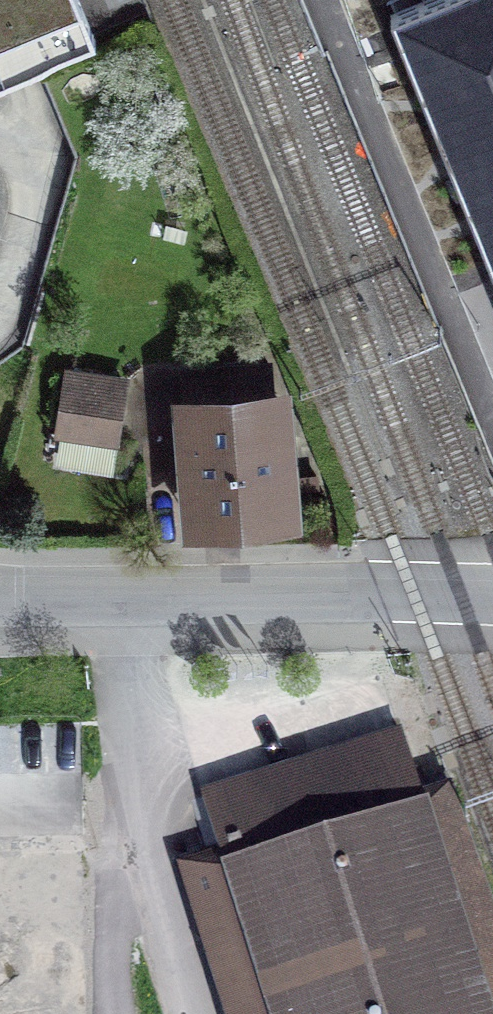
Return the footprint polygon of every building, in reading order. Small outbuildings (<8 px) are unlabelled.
[(21,67),(95,37),(80,0),(0,0),(0,75),(21,67)] [(107,8),(127,0),(103,0),(107,8)] [(389,14),(492,268),(492,0),(424,0),(389,14)] [(189,373),(200,519),(282,513),(271,367),(189,373)] [(123,383),(70,374),(60,431),(114,440),(123,383)] [(270,1013),(490,1013),(402,734),(202,796),(270,1013)] [(86,832),(0,835),(0,1013),(92,1013),(86,832)]
